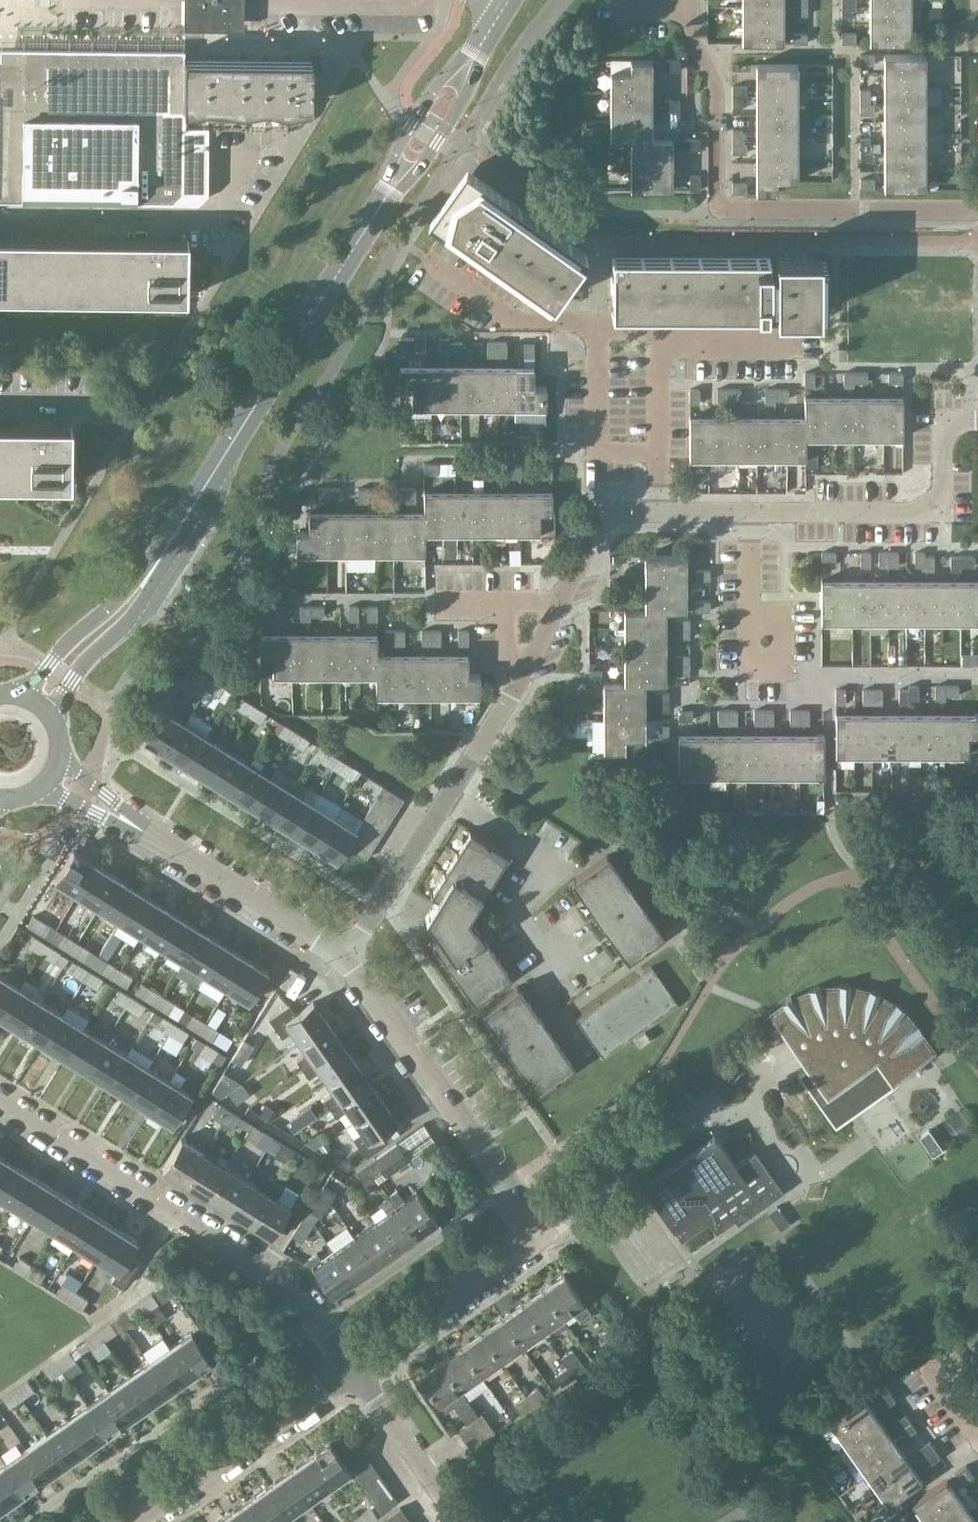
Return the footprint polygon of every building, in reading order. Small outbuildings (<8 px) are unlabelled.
[(238,0),(188,0),(188,22),(237,23),(238,0)] [(782,23),(782,5),(741,5),(741,23),(782,23)] [(807,15),(807,5),(793,5),(793,15),(807,15)] [(855,15),(855,5),(841,5),(841,15),(855,15)] [(910,24),(910,5),(868,5),(868,24),(910,24)] [(782,42),(782,23),(741,23),(741,42),(782,42)] [(910,43),(910,24),(868,24),(868,43),(910,43)] [(806,43),(807,33),(793,32),(793,43),(806,43)] [(841,42),(855,42),(855,32),(841,32),(841,42)] [(183,57),(0,56),(0,200),(197,202),(207,192),(208,136),(210,138),(222,126),(240,126),(240,127),(241,127),(242,126),(263,127),(264,127),(265,127),(285,127),(286,128),(287,128),(288,127),(291,127),(296,126),(301,124),(305,121),(308,117),(310,112),(311,107),(311,63),(217,62),(184,62),(184,54),(183,54),(183,57)] [(859,54),(859,64),(873,64),(873,54),(859,54)] [(924,86),(924,54),(883,54),(883,73),(904,74),(904,86),(924,86)] [(651,91),(651,59),(629,59),(629,71),(609,71),(609,90),(651,91)] [(665,70),(679,70),(679,59),(665,60),(665,70)] [(796,83),(796,64),(755,64),(755,96),(776,95),(776,83),(796,83)] [(924,104),(924,86),(904,86),(904,74),(883,73),(883,103),(924,104)] [(755,114),(796,113),(796,83),(776,83),(776,95),(755,96),(755,114)] [(732,85),(732,96),(742,96),(742,95),(746,96),(746,85),(732,85)] [(870,89),(859,89),(860,103),(869,103),(870,89)] [(651,109),(651,91),(609,90),(609,120),(630,121),(630,108),(651,109)] [(732,96),(732,109),(742,109),(742,96),(732,96)] [(679,99),(678,99),(665,99),(665,109),(679,109),(679,99)] [(869,103),(860,103),(860,113),(874,113),(874,103),(869,103)] [(924,134),(924,104),(883,103),(883,121),(904,122),(904,134),(924,134)] [(651,139),(651,109),(630,108),(630,121),(609,120),(609,140),(630,140),(630,139),(651,139)] [(679,123),(679,109),(665,109),(669,109),(669,123),(679,123)] [(776,131),(796,131),(796,113),(755,114),(755,143),(776,143),(776,131)] [(924,152),(924,134),(904,134),(904,122),(883,121),(883,152),(924,152)] [(742,129),(732,129),(732,144),(742,144),(742,129)] [(796,161),(796,131),(776,131),(776,143),(755,143),(755,161),(796,161)] [(860,137),(860,151),(869,151),(870,138),(860,137)] [(686,149),(699,149),(700,139),(685,138),(686,149)] [(671,158),(671,139),(651,139),(630,139),(630,140),(630,170),(651,170),(651,158),(671,158)] [(742,144),(732,144),(732,153),(746,153),(746,144),(742,144)] [(860,151),(860,161),(873,161),(874,152),(869,151),(860,151)] [(924,170),(924,152),(883,152),(883,169),(924,170)] [(671,189),(671,158),(651,158),(651,170),(630,170),(630,188),(671,189)] [(776,180),(796,180),(796,161),(755,161),(755,192),(776,192),(776,180)] [(486,253),(552,300),(582,257),(508,204),(504,201),(507,196),(463,165),(426,218),(482,258),(486,253)] [(924,188),(924,170),(883,169),(883,188),(924,188)] [(699,189),(699,185),(699,175),(689,175),(689,189),(699,189)] [(860,178),(860,188),(874,189),(874,178),(860,178)] [(732,183),(732,192),(746,192),(746,182),(732,182),(732,183)] [(186,290),(186,244),(0,242),(0,289),(186,290)] [(819,252),(774,252),(774,312),(819,312),(819,252)] [(763,261),(611,260),(611,306),(766,306),(766,293),(769,293),(769,261),(763,261)] [(413,348),(413,337),(399,337),(399,348),(413,348)] [(438,352),(448,352),(448,337),(439,338),(438,352)] [(496,355),(496,341),(486,341),(487,355),(496,355)] [(506,355),(506,342),(506,341),(496,341),(496,355),(506,355)] [(448,342),(448,352),(462,352),(462,342),(448,342)] [(533,356),(533,342),(523,342),(524,356),(533,356)] [(430,407),(430,365),(399,365),(399,387),(411,387),(411,407),(430,407)] [(448,386),(448,365),(430,365),(430,407),(460,407),(460,386),(448,386)] [(478,407),(478,365),(448,365),(448,386),(460,386),(460,407),(478,407)] [(496,407),(496,365),(478,365),(478,407),(496,407)] [(514,407),(514,365),(496,365),(496,407),(514,407)] [(514,365),(514,407),(545,407),(545,385),(533,385),(533,365),(514,365)] [(887,371),(887,382),(901,381),(901,371),(887,371)] [(814,372),(804,372),(804,386),(814,385),(814,372)] [(844,372),(843,372),(843,386),(852,386),(852,382),(852,372),(844,372)] [(852,372),(852,382),(866,382),(867,372),(852,372)] [(689,388),(689,402),(689,403),(699,403),(699,388),(689,388)] [(725,388),(716,388),(716,403),(725,403),(725,399),(725,388)] [(725,388),(725,399),(740,399),(740,388),(725,388)] [(764,388),(764,403),(773,403),(773,399),(773,388),(764,388)] [(788,389),(773,388),(773,399),(788,399),(788,389)] [(804,437),(834,437),(834,416),(822,416),(822,395),(803,395),(803,416),(804,416),(804,437)] [(852,437),(852,395),(822,395),(822,416),(834,416),(834,437),(852,437)] [(852,437),(882,437),(882,416),(870,416),(870,395),(852,395),(852,437)] [(882,416),(882,437),(901,437),(901,395),(870,395),(870,416),(882,416)] [(688,457),(707,457),(707,416),(688,416),(688,457)] [(707,457),(737,457),(737,437),(725,437),(725,416),(707,416),(707,457)] [(755,457),(755,416),(725,416),(725,437),(737,437),(737,457),(755,457)] [(755,457),(785,457),(785,436),(773,436),(773,416),(755,416),(755,457)] [(804,457),(804,437),(804,416),(803,416),(773,416),(773,436),(785,436),(785,457),(804,457)] [(69,477),(70,431),(0,430),(0,476),(69,477)] [(521,477),(521,463),(521,462),(510,462),(510,477),(521,477)] [(437,473),(438,464),(438,463),(424,463),(424,473),(437,473)] [(472,478),(472,463),(461,463),(461,477),(472,478)] [(472,463),(472,473),(487,473),(486,463),(472,463)] [(551,477),(552,470),(552,463),(542,463),(542,477),(551,477)] [(327,488),(327,498),(342,497),(342,487),(327,488)] [(318,488),(318,501),(327,501),(327,498),(327,488),(318,488)] [(367,501),(368,488),(358,488),(358,501),(367,501)] [(405,498),(405,488),(392,488),(392,498),(405,498)] [(415,501),(415,488),(405,488),(405,498),(405,502),(415,501)] [(454,491),(424,491),(423,490),(423,511),(424,511),(424,532),(425,532),(442,532),(442,511),(454,511),(454,491)] [(472,532),(472,491),(454,491),(454,511),(442,511),(442,532),(472,532)] [(502,511),(502,491),(472,491),(472,532),(490,532),(490,511),(502,511)] [(520,532),(520,491),(502,491),(502,511),(490,511),(490,532),(520,532)] [(552,511),(552,491),(520,491),(520,532),(554,532),(554,511),(552,511)] [(327,552),(327,511),(308,511),(308,531),(296,530),(296,552),(327,552)] [(357,531),(357,511),(327,511),(327,552),(346,552),(345,531),(357,531)] [(375,552),(376,511),(357,511),(357,531),(345,531),(346,552),(375,552)] [(405,532),(405,511),(376,511),(375,552),(394,552),(394,531),(405,532)] [(424,511),(423,511),(405,511),(405,532),(394,531),(394,552),(425,553),(425,532),(424,532),(424,511)] [(835,562),(835,552),(821,552),(821,561),(835,562)] [(870,552),(860,552),(860,566),(870,566),(870,552)] [(887,566),(887,552),(879,552),(879,566),(887,566)] [(897,566),(898,552),(887,552),(887,566),(897,566)] [(923,565),(923,552),(914,552),(914,565),(923,565)] [(933,569),(933,557),(933,555),(923,555),(923,552),(923,565),(924,565),(924,569),(933,569)] [(685,579),(685,555),(644,555),(644,591),(665,591),(665,579),(685,579)] [(960,565),(960,555),(950,555),(950,569),(959,569),(959,565),(960,565)] [(973,565),(973,556),(973,555),(960,555),(960,565),(973,565)] [(710,580),(710,570),(695,570),(695,580),(710,580)] [(644,609),(665,610),(685,610),(685,579),(665,579),(665,591),(644,591),(644,609)] [(839,600),(839,579),(820,579),(820,620),(851,620),(851,600),(839,600)] [(869,620),(869,579),(839,579),(839,600),(851,600),(851,620),(869,620)] [(887,620),(887,579),(869,579),(869,620),(887,620)] [(905,620),(905,579),(887,579),(887,620),(905,620)] [(923,620),(923,579),(905,579),(905,620),(923,620)] [(941,620),(941,579),(923,579),(923,620),(941,620)] [(960,620),(960,579),(941,579),(941,620),(960,620)] [(977,579),(960,579),(960,620),(977,621),(977,579)] [(710,611),(710,601),(695,600),(696,610),(710,611)] [(275,615),(274,606),(261,606),(260,615),(275,615)] [(309,620),(309,606),(301,606),(300,620),(309,620)] [(309,606),(309,615),(323,616),(323,606),(309,606)] [(358,620),(358,606),(348,606),(348,619),(358,620)] [(367,620),(377,620),(377,606),(367,606),(367,620)] [(665,628),(665,610),(644,609),(623,609),(623,627),(665,628)] [(675,628),(689,628),(690,619),(675,619),(675,628)] [(665,646),(665,628),(623,627),(623,646),(665,646)] [(689,638),(689,628),(675,628),(675,638),(689,638)] [(394,644),(394,630),(385,630),(385,644),(394,644)] [(404,643),(404,630),(394,630),(394,644),(404,643)] [(430,643),(430,630),(421,630),(421,643),(430,643)] [(440,643),(441,630),(430,630),(430,643),(440,643)] [(458,644),(467,644),(468,630),(458,630),(458,644)] [(260,633),(260,654),(272,654),(272,673),(291,673),(291,633),(260,633)] [(309,653),(309,633),(291,633),(291,673),(321,674),(321,653),(309,653)] [(339,674),(339,633),(309,633),(309,653),(321,653),(321,674),(339,674)] [(357,674),(357,633),(339,633),(339,674),(357,674)] [(376,653),(376,633),(357,633),(357,674),(375,674),(376,674),(376,653)] [(665,664),(665,646),(623,646),(624,664),(665,664)] [(394,694),(394,653),(376,653),(376,674),(375,674),(375,694),(394,694)] [(412,694),(412,653),(394,653),(394,694),(412,694)] [(430,694),(430,653),(412,653),(412,694),(430,694)] [(448,694),(448,653),(430,653),(430,694),(448,694)] [(467,673),(467,653),(448,653),(448,694),(479,694),(479,673),(467,673)] [(689,664),(689,655),(675,655),(675,664),(689,664)] [(665,682),(665,664),(624,664),(624,681),(624,682),(644,682),(665,682)] [(689,674),(689,664),(675,664),(675,674),(689,674)] [(197,669),(191,679),(195,682),(204,687),(211,677),(197,669)] [(217,695),(223,686),(211,677),(204,687),(217,695)] [(644,700),(644,682),(624,682),(624,681),(603,681),(603,700),(644,700)] [(908,703),(908,698),(908,684),(908,688),(898,688),(898,703),(908,703)] [(918,698),(918,685),(918,684),(908,684),(908,698),(918,698)] [(935,698),(945,698),(944,684),(935,684),(935,698)] [(959,694),(959,686),(959,684),(944,684),(945,698),(945,694),(959,694)] [(845,703),(845,690),(845,689),(835,689),(835,703),(845,703)] [(872,703),(872,689),(862,689),(863,702),(872,703)] [(882,703),(882,689),(872,689),(872,703),(882,703)] [(668,700),(668,692),(654,691),(654,700),(668,700)] [(247,713),(253,704),(240,696),(234,705),(247,713)] [(644,718),(644,700),(603,700),(603,718),(644,718)] [(668,711),(668,700),(654,700),(654,711),(668,711)] [(260,722),(266,712),(253,704),(247,713),(260,722)] [(164,752),(183,722),(161,708),(142,738),(164,752)] [(753,723),(763,723),(763,709),(754,710),(753,723)] [(772,723),(773,710),(773,709),(763,709),(763,723),(772,723)] [(692,720),(692,710),(678,710),(678,719),(692,720)] [(727,723),(727,710),(717,710),(717,723),(727,723)] [(737,723),(737,711),(727,710),(727,723),(737,723)] [(799,723),(799,710),(790,710),(790,723),(799,723)] [(809,724),(809,710),(799,710),(799,723),(809,724)] [(854,754),(854,712),(835,712),(835,754),(854,754)] [(872,754),(872,712),(854,712),(854,754),(872,754)] [(890,754),(890,712),(872,712),(872,754),(890,754)] [(908,754),(908,712),(890,712),(890,754),(908,754)] [(926,754),(926,712),(908,712),(908,754),(926,754)] [(945,754),(945,712),(926,712),(926,754),(945,754)] [(974,712),(945,712),(945,754),(967,754),(966,735),(977,735),(977,712),(974,712)] [(624,737),(644,737),(644,718),(603,718),(603,750),(624,750),(624,737)] [(185,765),(204,735),(183,722),(164,752),(185,765)] [(289,740),(295,731),(282,723),(277,732),(289,740)] [(658,739),(668,738),(668,724),(659,725),(658,739)] [(303,749),(309,739),(295,731),(289,740),(303,749)] [(709,753),(709,733),(678,732),(678,774),(697,774),(697,753),(709,753)] [(727,774),(727,733),(709,733),(709,753),(697,753),(697,774),(727,774)] [(745,774),(745,733),(727,733),(727,774),(745,774)] [(763,774),(763,733),(745,733),(745,774),(763,774)] [(781,774),(781,733),(763,733),(763,774),(781,774)] [(799,774),(799,733),(781,733),(781,774),(799,774)] [(823,733),(817,733),(799,733),(799,774),(823,774),(823,733)] [(207,778),(225,748),(204,735),(185,765),(207,778)] [(228,792),(247,762),(225,748),(207,778),(228,792)] [(333,767),(339,758),(325,749),(320,759),(333,767)] [(346,775),(352,766),(339,758),(333,767),(346,775)] [(250,805),(268,775),(247,762),(228,792),(250,805)] [(271,818),(289,788),(268,775),(250,805),(271,818)] [(376,794),(382,785),(369,776),(363,786),(376,794)] [(396,807),(402,798),(402,797),(382,785),(376,794),(376,795),(396,807)] [(292,831),(311,801),(289,788),(271,818),(292,831)] [(390,817),(396,807),(376,795),(370,805),(390,817)] [(311,801),(292,831),(314,845),(332,815),(311,801)] [(384,827),(390,817),(370,805),(364,814),(384,827)] [(378,836),(384,827),(364,814),(362,818),(358,824),(378,836)] [(332,815),(314,845),(336,859),(345,845),(352,834),(355,829),(332,815)] [(372,846),(378,836),(358,824),(352,834),(372,846)] [(456,851),(495,875),(508,853),(469,830),(456,851)] [(365,857),(372,846),(352,834),(345,845),(365,857)] [(76,894),(94,863),(73,850),(54,880),(76,894)] [(482,895),(495,875),(456,851),(443,871),(482,895)] [(585,900),(622,874),(607,854),(571,880),(585,900)] [(97,907),(115,877),(94,863),(76,894),(97,907)] [(469,916),(482,895),(443,871),(430,893),(437,897),(438,896),(469,916)] [(599,920),(636,894),(622,874),(585,900),(599,920)] [(118,920),(137,890),(115,877),(97,907),(118,920)] [(140,934),(158,903),(137,890),(118,920),(140,934)] [(613,940),(650,914),(636,894),(599,920),(613,940)] [(425,917),(469,916),(438,896),(437,897),(425,917)] [(161,947),(180,917),(158,903),(140,934),(161,947)] [(650,914),(613,940),(627,960),(664,934),(650,914)] [(40,933),(46,924),(32,915),(26,925),(40,933)] [(425,917),(438,936),(439,937),(469,916),(425,917)] [(446,961),(483,935),(469,916),(439,937),(438,936),(431,941),(446,961)] [(183,961),(202,930),(180,917),(161,947),(183,961)] [(204,974),(222,943),(202,930),(183,961),(204,974)] [(70,952),(76,943),(62,934),(56,943),(70,952)] [(40,953),(45,943),(33,935),(27,945),(40,953)] [(460,981),(497,955),(483,935),(446,961),(460,981)] [(53,961),(59,952),(45,943),(40,953),(53,961)] [(82,960),(83,959),(88,950),(76,943),(70,952),(82,960)] [(226,987),(244,957),(222,943),(204,974),(226,987)] [(497,955),(460,981),(474,1001),(511,975),(497,955)] [(248,1001),(267,971),(244,957),(226,987),(248,1001)] [(113,979),(118,969),(105,961),(99,970),(113,979)] [(82,980),(88,970),(75,962),(69,971),(82,980)] [(651,966),(576,1019),(602,1056),(678,1003),(651,966)] [(125,987),(126,986),(131,977),(118,969),(113,979),(125,987)] [(96,988),(101,979),(101,978),(88,970),(82,980),(96,988)] [(18,987),(0,976),(0,1017),(18,987)] [(784,1004),(772,1012),(806,1061),(809,1065),(797,1073),(835,1126),(851,1115),(883,1093),(897,1082),(893,1077),(927,1053),(932,1050),(921,1034),(923,1032),(918,1023),(915,1025),(902,1011),(904,1009),(896,1002),(894,1004),(877,995),(879,992),(869,988),(868,991),(849,987),(849,984),(839,983),(839,987),(820,988),(819,985),(809,988),(810,991),(792,999),(791,996),(782,1001),(784,1004)] [(496,1032),(533,1006),(518,985),(481,1011),(496,1032)] [(39,1000),(18,987),(0,1017),(21,1030),(39,1000)] [(156,1006),(162,996),(148,987),(142,997),(156,1006)] [(125,1006),(131,997),(118,989),(112,998),(125,1006)] [(168,1013),(174,1004),(162,996),(156,1006),(168,1013)] [(138,1015),(144,1005),(131,997),(125,1006),(138,1015)] [(42,1044),(61,1014),(39,1000),(21,1030),(42,1044)] [(299,1041),(327,1021),(312,1001),(295,1013),(288,1004),(268,1018),(282,1037),(292,1030),(299,1041)] [(198,1032),(211,1040),(218,1029),(215,1027),(225,1011),(217,1005),(206,1022),(205,1021),(198,1032)] [(510,1052),(547,1026),(533,1006),(496,1032),(510,1052)] [(198,1032),(205,1021),(192,1012),(185,1023),(198,1032)] [(64,1057),(82,1027),(61,1014),(42,1044),(64,1057)] [(168,1033),(173,1024),(161,1016),(155,1025),(168,1033)] [(303,1068),(341,1041),(327,1021),(299,1041),(307,1052),(296,1059),(303,1068)] [(174,1052),(187,1032),(173,1024),(168,1033),(161,1044),(174,1052)] [(524,1072),(561,1045),(547,1026),(510,1052),(524,1072)] [(85,1070),(104,1040),(82,1027),(64,1057),(85,1070)] [(645,1031),(635,1038),(640,1045),(650,1038),(645,1031)] [(107,1083),(126,1053),(104,1040),(85,1070),(107,1083)] [(328,1080),(355,1060),(341,1041),(303,1068),(309,1077),(320,1069),(328,1080)] [(211,1060),(217,1051),(203,1042),(197,1051),(211,1060)] [(240,1064),(252,1050),(244,1044),(232,1058),(240,1064)] [(561,1045),(524,1072),(538,1092),(575,1066),(561,1045)] [(129,1097),(147,1067),(126,1053),(107,1083),(129,1097)] [(331,1107),(369,1080),(355,1060),(328,1080),(335,1091),(324,1098),(331,1107)] [(150,1110),(169,1080),(147,1067),(129,1097),(150,1110)] [(169,1080),(150,1110),(174,1125),(192,1095),(169,1080)] [(356,1119),(383,1099),(369,1080),(331,1107),(337,1116),(348,1108),(356,1119)] [(367,1156),(387,1141),(380,1131),(397,1119),(383,1099),(356,1119),(364,1130),(354,1137),(367,1156)] [(222,1121),(229,1109),(219,1103),(212,1115),(222,1121)] [(232,1128),(240,1116),(229,1109),(222,1121),(232,1128)] [(265,1148),(273,1136),(263,1130),(255,1142),(265,1148)] [(929,1131),(919,1138),(933,1157),(943,1150),(935,1140),(929,1131)] [(754,1150),(735,1163),(713,1132),(641,1182),(676,1231),(681,1239),(708,1220),(709,1222),(716,1231),(731,1220),(734,1224),(769,1199),(782,1189),(757,1154),(754,1150)] [(275,1155),(283,1143),(283,1142),(273,1136),(265,1148),(275,1155)] [(184,1182),(203,1151),(181,1138),(162,1169),(184,1182)] [(397,1142),(376,1157),(388,1173),(408,1159),(397,1142)] [(205,1196),(225,1165),(203,1151),(184,1182),(205,1196)] [(366,1163),(375,1175),(384,1169),(376,1157),(366,1163)] [(29,1174),(7,1160),(0,1172),(0,1198),(10,1204),(29,1174)] [(365,1182),(375,1175),(366,1163),(357,1170),(365,1182)] [(227,1209),(246,1178),(225,1165),(205,1196),(227,1209)] [(31,1217),(50,1187),(29,1174),(10,1204),(31,1217)] [(249,1223),(275,1181),(265,1175),(258,1186),(246,1178),(227,1209),(249,1223)] [(275,1181),(249,1223),(270,1236),(277,1225),(287,1232),(304,1205),(294,1199),(290,1205),(277,1197),(284,1187),(275,1181)] [(318,1193),(331,1201),(337,1191),(324,1183),(318,1193)] [(53,1230),(71,1200),(50,1187),(31,1217),(53,1230)] [(397,1189),(389,1194),(396,1205),(418,1235),(439,1220),(417,1190),(404,1199),(397,1189)] [(321,1216),(331,1201),(318,1193),(308,1208),(318,1214),(321,1216)] [(386,1212),(375,1219),(397,1249),(418,1235),(396,1205),(389,1194),(387,1196),(379,1201),(386,1212)] [(74,1243),(93,1213),(71,1200),(53,1230),(74,1243)] [(768,1212),(780,1229),(789,1223),(777,1205),(769,1211),(768,1212)] [(302,1240),(318,1214),(308,1208),(292,1234),(302,1240)] [(96,1257),(114,1226),(93,1213),(74,1243),(96,1257)] [(376,1264),(397,1249),(375,1219),(354,1234),(376,1264)] [(137,1240),(114,1226),(96,1257),(117,1270),(111,1279),(123,1286),(139,1260),(129,1253),(137,1240)] [(355,1279),(376,1264),(354,1234),(333,1249),(355,1279)] [(334,1294),(355,1279),(333,1249),(322,1257),(319,1252),(304,1262),(312,1268),(316,1268),(334,1294)] [(26,1273),(32,1264),(19,1256),(13,1265),(26,1273)] [(45,1272),(34,1265),(32,1264),(26,1273),(40,1281),(45,1272)] [(563,1274),(543,1288),(562,1315),(572,1308),(579,1319),(590,1312),(583,1301),(563,1274)] [(70,1300),(76,1290),(62,1282),(56,1292),(70,1300)] [(567,1323),(562,1315),(543,1288),(522,1303),(542,1330),(551,1323),(557,1330),(567,1323)] [(89,1298),(76,1291),(76,1290),(70,1300),(83,1308),(89,1298)] [(139,1300),(145,1309),(157,1300),(151,1292),(139,1300)] [(132,1319),(145,1309),(139,1300),(126,1310),(132,1319)] [(521,1344),(542,1330),(522,1303),(502,1317),(521,1344)] [(501,1358),(521,1344),(502,1317),(481,1331),(501,1358)] [(116,1330),(111,1322),(110,1321),(98,1329),(104,1338),(116,1330)] [(190,1374),(211,1359),(219,1354),(198,1325),(170,1345),(190,1374)] [(91,1348),(104,1338),(98,1329),(84,1339),(91,1348)] [(480,1373),(501,1358),(481,1331),(461,1346),(480,1373)] [(612,1334),(600,1343),(606,1352),(619,1344),(612,1334)] [(169,1389),(190,1374),(170,1345),(149,1360),(169,1389)] [(460,1387),(480,1373),(461,1346),(440,1360),(460,1387)] [(69,1350),(56,1359),(63,1367),(75,1359),(69,1350)] [(574,1350),(561,1359),(567,1366),(574,1376),(586,1367),(574,1350)] [(56,1359),(43,1368),(50,1376),(63,1367),(56,1359)] [(148,1403),(169,1389),(149,1360),(129,1374),(148,1403)] [(440,1360),(419,1375),(438,1402),(445,1411),(466,1396),(460,1387),(440,1360)] [(561,1384),(574,1376),(567,1366),(555,1375),(561,1384)] [(128,1418),(148,1403),(129,1374),(108,1389),(128,1418)] [(34,1388),(28,1380),(27,1379),(15,1388),(21,1397),(34,1388)] [(879,1398),(890,1391),(885,1383),(874,1391),(879,1398)] [(533,1405),(544,1396),(537,1387),(526,1395),(533,1405)] [(8,1405),(21,1397),(15,1388),(2,1397),(8,1405)] [(108,1432),(128,1418),(108,1389),(88,1403),(108,1432)] [(871,1404),(860,1390),(860,1389),(826,1413),(837,1428),(871,1404)] [(885,1407),(896,1400),(890,1391),(879,1398),(885,1407)] [(521,1413),(533,1405),(526,1395),(514,1403),(521,1413)] [(87,1446),(108,1432),(88,1403),(67,1418),(87,1446)] [(847,1443),(881,1419),(871,1404),(837,1428),(847,1443)] [(464,1438),(487,1421),(481,1412),(457,1428),(464,1438)] [(899,1428),(911,1420),(906,1413),(895,1421),(899,1428)] [(66,1461),(87,1446),(67,1418),(46,1432),(66,1461)] [(857,1457),(891,1434),(881,1419),(847,1443),(857,1457)] [(906,1437),(917,1429),(911,1420),(899,1428),(906,1437)] [(471,1448),(495,1431),(487,1421),(464,1438),(471,1448)] [(46,1475),(66,1461),(46,1432),(26,1447),(46,1475)] [(868,1472),(902,1448),(891,1434),(857,1457),(868,1472)] [(924,1456),(935,1448),(930,1440),(918,1448),(924,1456)] [(308,1457),(329,1486),(350,1471),(329,1442),(308,1457)] [(25,1490),(46,1475),(26,1447),(5,1461),(25,1490)] [(366,1456),(360,1448),(360,1447),(342,1460),(348,1468),(366,1456)] [(878,1487),(912,1463),(902,1448),(868,1472),(878,1487)] [(929,1464),(940,1456),(941,1455),(935,1448),(924,1456),(929,1464)] [(355,1477),(372,1465),(366,1456),(348,1468),(355,1477)] [(308,1500),(329,1486),(308,1457),(288,1471),(308,1500)] [(25,1490),(5,1461),(0,1465),(0,1498),(4,1505),(25,1490)] [(923,1479),(923,1478),(912,1463),(878,1487),(889,1503),(923,1479)] [(966,1464),(955,1472),(964,1485),(975,1477),(966,1464)] [(361,1486),(378,1474),(372,1465),(355,1477),(361,1486)] [(287,1515),(308,1500),(288,1471),(267,1486),(287,1515)] [(367,1495),(385,1483),(378,1474),(361,1486),(367,1495)] [(960,1496),(950,1481),(947,1477),(913,1501),(927,1520),(960,1496)] [(373,1504),(391,1492),(385,1483),(367,1495),(373,1504)] [(287,1515),(267,1486),(246,1500),(262,1521),(277,1521),(287,1515)] [(379,1513),(397,1501),(391,1492),(373,1504),(379,1513)] [(971,1511),(960,1496),(927,1520),(928,1521),(954,1521),(971,1511)] [(246,1500),(226,1515),(231,1521),(262,1521),(246,1500)] [(371,1507),(350,1521),(368,1521),(377,1516),(371,1507)] [(385,1518),(388,1521),(402,1521),(407,1518),(399,1507),(384,1517),(385,1518)] [(971,1511),(954,1521),(977,1521),(971,1511)]
